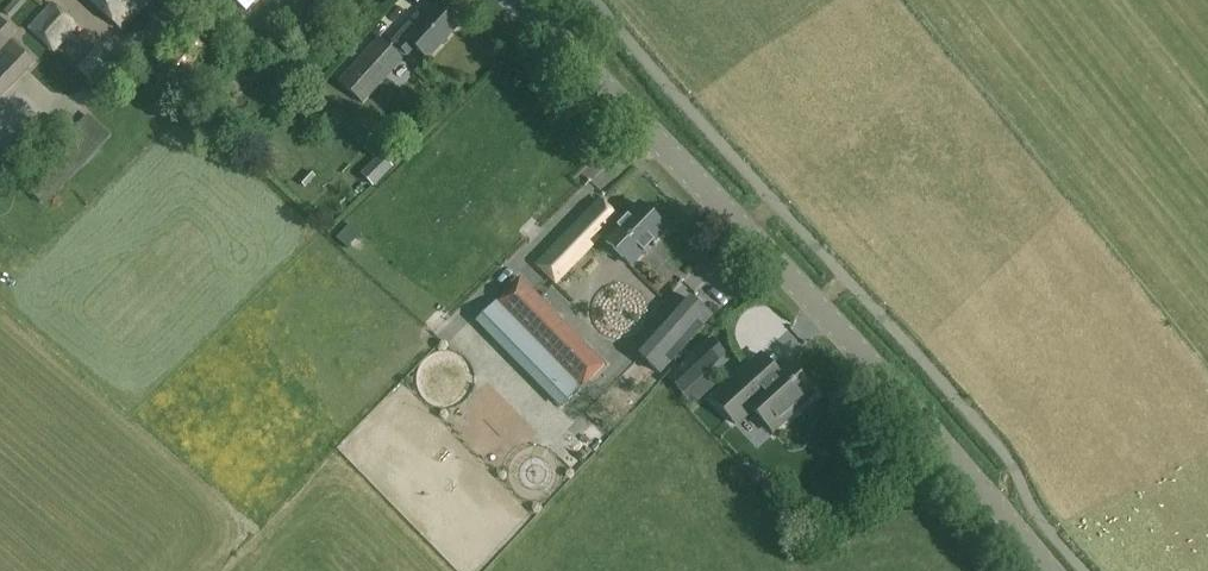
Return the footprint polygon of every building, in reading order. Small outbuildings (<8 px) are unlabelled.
[(120,27),(144,0),(90,0),(120,27)] [(255,0),(234,0),(246,11),(255,0)] [(76,26),(52,5),(30,30),(54,50),(76,26)] [(416,18),(400,35),(401,35),(394,43),(407,55),(414,47),(427,59),(456,28),(434,8),(421,22),(416,18)] [(0,18),(0,93),(4,89),(5,90),(32,62),(11,41),(17,34),(0,18)] [(381,73),(397,55),(379,39),(339,82),(362,104),(386,78),(381,73)] [(88,114),(22,185),(46,206),(111,136),(88,114)] [(381,155),(361,174),(373,186),(392,167),(381,155)] [(618,219),(599,200),(598,201),(536,265),(552,282),(596,237),(624,263),(659,227),(633,202),(618,219)] [(494,304),(579,390),(603,365),(519,279),(494,304)] [(692,300),(666,330),(684,346),(710,316),(692,300)] [(694,356),(707,371),(725,355),(712,340),(694,356)] [(760,356),(748,366),(712,399),(736,426),(752,411),(773,433),(814,395),(783,362),(773,371),(760,356)] [(818,525),(812,531),(821,540),(831,531),(825,526),(818,525)]
